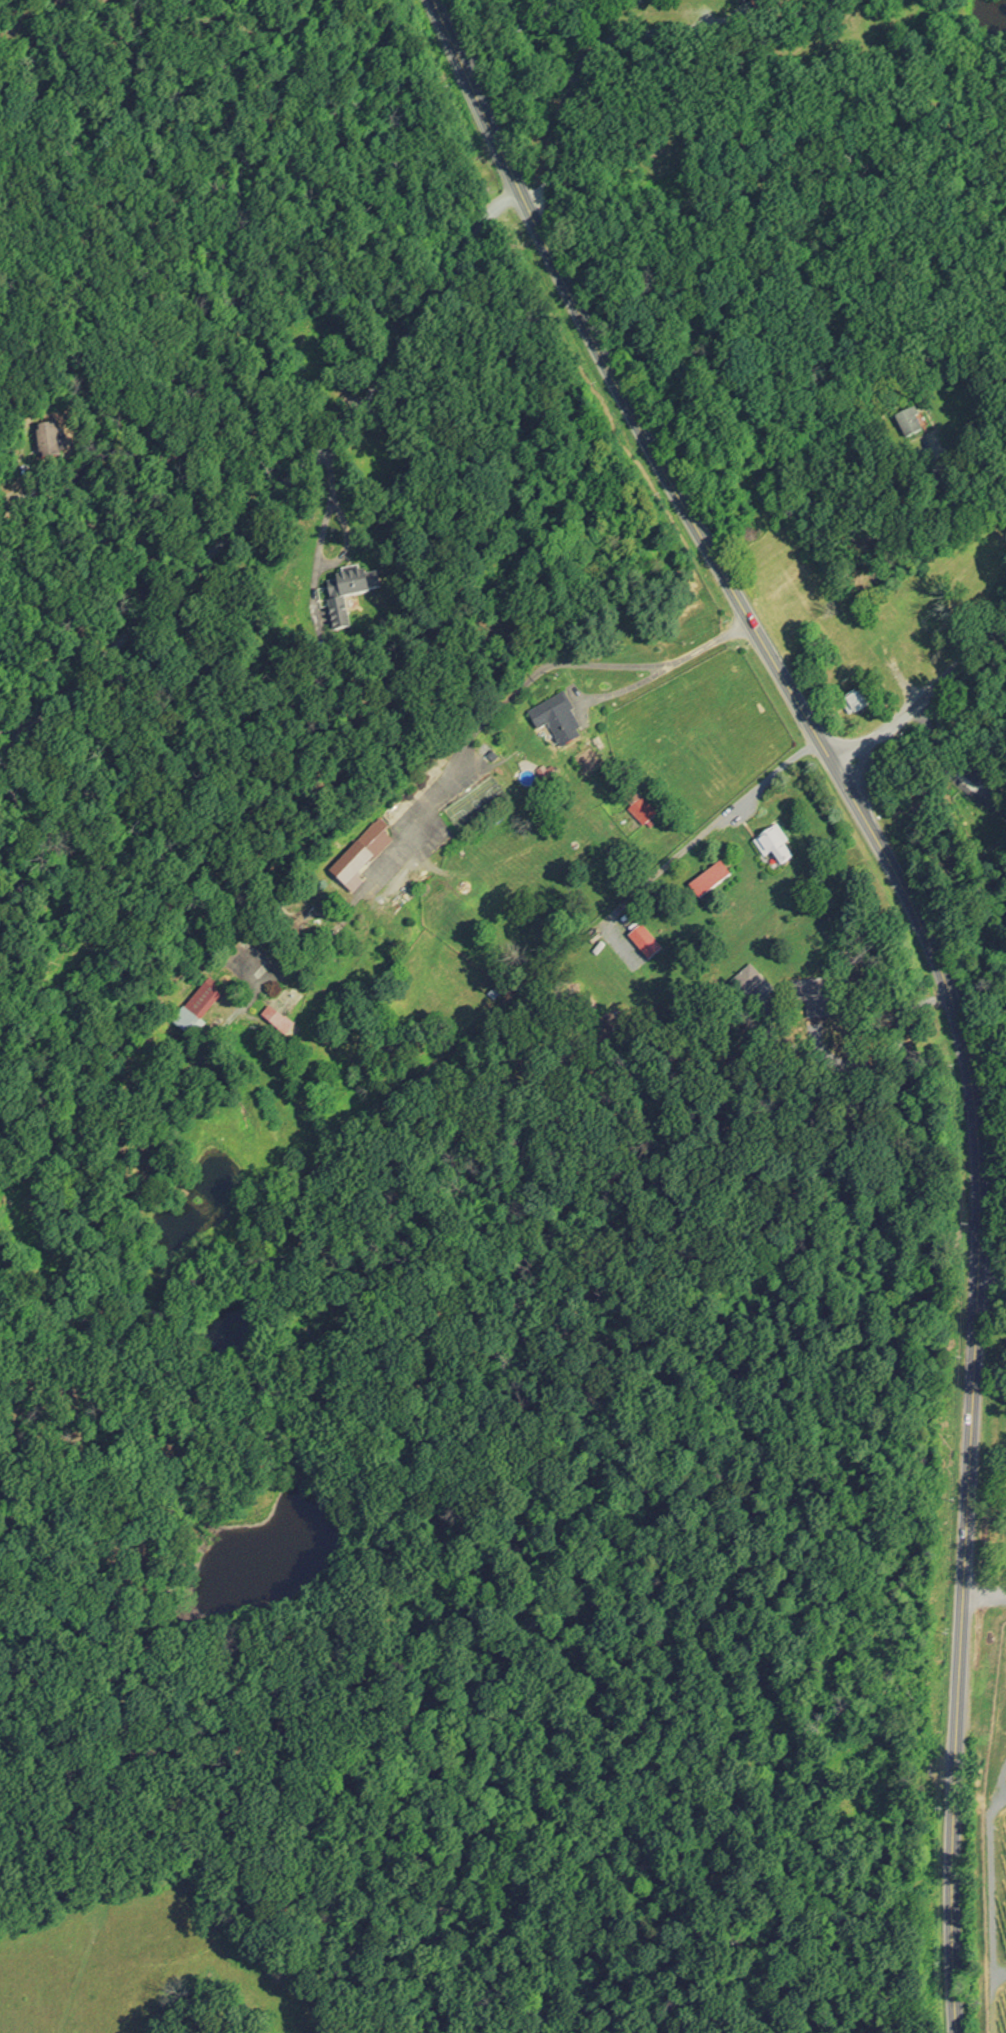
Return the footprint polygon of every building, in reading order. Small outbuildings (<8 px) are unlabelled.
[(354,601),(386,588),(377,566),(345,578),(354,601)] [(937,636),(948,630),(938,614),(928,620),(937,636)] [(882,704),(870,685),(847,700),(860,719),(882,704)] [(537,711),(547,731),(554,727),(565,750),(594,736),(574,693),(537,711)] [(636,810),(655,829),(668,815),(649,797),(636,810)] [(380,852),(393,833),(378,822),(338,876),(359,892),(386,856),(380,852)] [(763,842),(773,860),(781,856),(788,868),(806,858),(789,827),(763,842)] [(696,888),(708,903),(742,875),(730,860),(696,888)] [(215,1020),(230,991),(210,981),(191,1018),(182,1013),(177,1023),(204,1038),(214,1019),(215,1020)]
